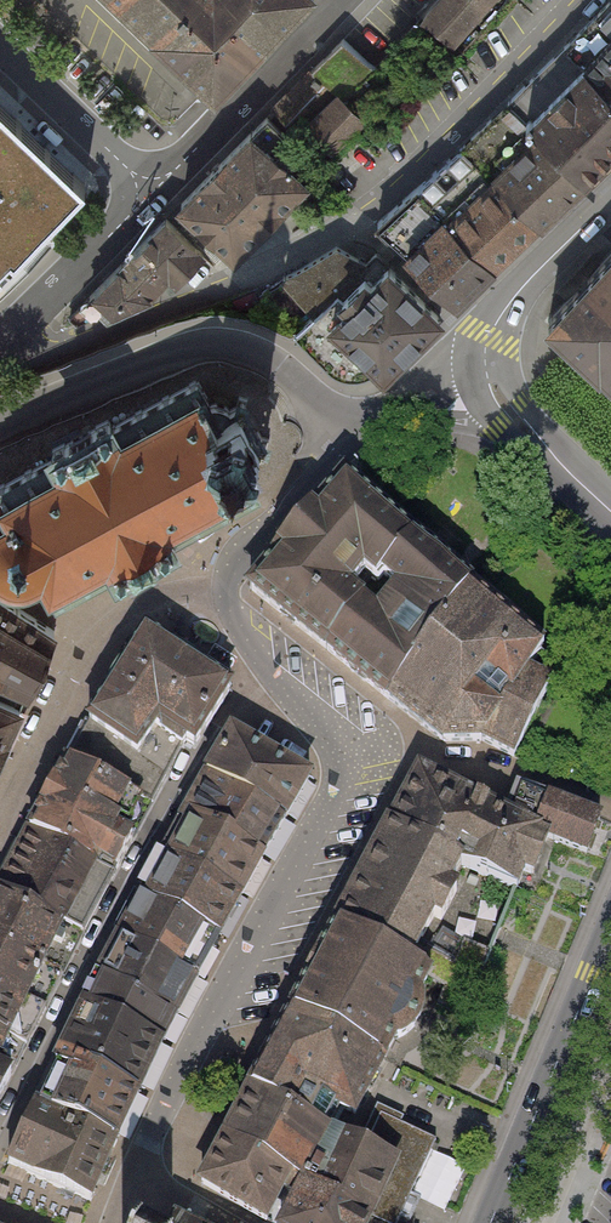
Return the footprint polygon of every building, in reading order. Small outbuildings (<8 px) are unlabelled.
[(222,87),(303,0),(127,0),(222,87)] [(424,19),(452,44),(491,0),(441,0),(424,19)] [(610,28),(610,0),(597,13),(610,28)] [(610,90),(610,28),(597,13),(567,46),(610,90)] [(343,39),(275,109),(302,135),(310,126),(333,150),(363,120),(346,103),(377,71),(343,39)] [(510,100),(583,180),(610,153),(610,90),(567,46),(510,100)] [(464,146),(540,221),(583,180),(510,100),(464,146)] [(87,182),(0,101),(0,275),(87,182)] [(293,143),(265,117),(218,166),(182,203),(235,256),(319,172),(305,151),(294,161),(284,152),(293,143)] [(419,187),(494,264),(540,221),(464,146),(419,187)] [(386,233),(455,301),(494,264),(419,187),(397,206),(377,223),(386,233)] [(172,287),(203,256),(166,219),(70,316),(79,324),(149,295),(164,279),(172,287)] [(338,246),(263,293),(293,329),(291,330),(313,353),(331,372),(338,377),(347,379),(355,380),(362,379),(368,377),(374,374),(380,369),(384,374),(440,318),(377,254),(366,264),(338,246)] [(544,317),(610,380),(610,247),(585,274),(544,317)] [(198,381),(197,382),(196,380),(189,384),(190,385),(169,396),(169,395),(162,398),(162,399),(142,410),(142,409),(135,413),(136,414),(116,425),(115,424),(112,425),(108,420),(95,426),(96,428),(91,431),(90,430),(81,435),(71,441),(66,444),(65,443),(52,450),(52,451),(55,456),(51,458),(52,459),(32,470),(31,469),(25,472),(25,473),(5,484),(4,483),(0,485),(0,576),(1,575),(4,577),(8,579),(12,580),(17,580),(23,580),(23,582),(31,580),(31,578),(36,576),(39,574),(41,572),(43,575),(44,574),(48,581),(46,582),(50,588),(51,588),(53,591),(52,591),(56,598),(57,597),(58,599),(65,595),(64,594),(84,583),(85,584),(92,581),(91,579),(111,569),(112,570),(115,568),(117,573),(118,573),(119,574),(131,567),(131,566),(136,563),(137,564),(145,559),(156,553),(156,552),(161,549),(162,551),(175,544),(174,543),(175,542),(172,537),(175,536),(174,534),(195,524),(195,525),(202,522),(201,520),(222,509),(222,511),(229,507),(228,506),(257,490),(253,483),(252,483),(250,479),(251,479),(248,473),(247,473),(243,467),(247,465),(250,462),(251,459),(252,455),(251,451),(251,448),(256,444),(267,448),(269,439),(262,436),(253,421),(245,406),(248,399),(239,396),(235,407),(230,410),(227,407),(225,405),(222,404),(220,403),(217,403),(213,403),(209,404),(203,391),(203,392),(201,388),(202,388),(198,381)] [(384,452),(370,468),(380,477),(395,461),(384,452)] [(349,476),(249,589),(328,650),(412,535),(349,476)] [(412,535),(328,650),(389,699),(471,586),(412,535)] [(471,586),(389,699),(442,738),(479,741),(515,756),(551,680),(556,680),(564,665),(471,586)] [(0,596),(0,679),(27,691),(54,632),(0,596)] [(234,689),(147,630),(65,761),(156,806),(234,689)] [(20,707),(0,698),(0,749),(20,707)] [(207,777),(288,824),(314,779),(233,732),(207,777)] [(156,806),(65,761),(27,833),(117,877),(156,806)] [(391,823),(461,864),(517,886),(539,833),(586,851),(594,832),(600,817),(560,800),(519,785),(515,793),(509,809),(505,807),(496,804),(423,770),(421,775),(391,823)] [(183,817),(265,865),(288,824),(207,777),(183,817)] [(162,855),(244,902),(265,865),(183,817),(162,855)] [(461,864),(391,823),(337,926),(408,962),(412,954),(461,864)] [(27,833),(0,883),(0,895),(83,939),(117,877),(27,833)] [(140,892),(222,940),(244,902),(162,855),(140,892)] [(119,934),(199,982),(222,940),(140,892),(119,934)] [(0,895),(0,945),(65,976),(83,939),(0,895)] [(408,962),(337,926),(291,1011),(384,1059),(395,1038),(405,1036),(413,1027),(420,1014),(422,1003),(419,993),(428,976),(433,965),(425,961),(412,954),(408,962)] [(433,965),(428,976),(447,987),(439,1008),(465,1018),(490,954),(464,943),(443,932),(430,949),(425,961),(433,965)] [(97,976),(176,1022),(199,982),(119,934),(97,976)] [(0,945),(0,986),(49,1009),(65,976),(0,945)] [(83,1004),(164,1047),(176,1022),(97,976),(83,1004)] [(0,986),(0,1026),(34,1042),(49,1009),(0,986)] [(60,1052),(142,1093),(164,1047),(83,1004),(60,1052)] [(384,1059),(291,1011),(254,1090),(330,1130),(341,1107),(355,1114),(378,1069),(384,1059)] [(28,1059),(34,1042),(0,1026),(0,1046),(28,1059)] [(6,1105),(28,1059),(0,1046),(0,1102),(6,1105)] [(36,1105),(120,1143),(142,1093),(60,1052),(36,1105)] [(330,1130),(254,1090),(242,1113),(228,1140),(298,1177),(303,1180),(330,1130)] [(8,1166),(96,1203),(120,1143),(36,1105),(8,1166)] [(303,1180),(370,1216),(368,1220),(376,1222),(398,1222),(436,1140),(374,1111),(364,1133),(357,1129),(352,1140),(330,1130),(303,1180)] [(298,1177),(228,1140),(203,1187),(266,1220),(284,1187),(290,1191),(298,1177)] [(283,1222),(376,1222),(368,1220),(370,1216),(303,1180),(298,1177),(290,1191),(298,1195),(283,1222)]
